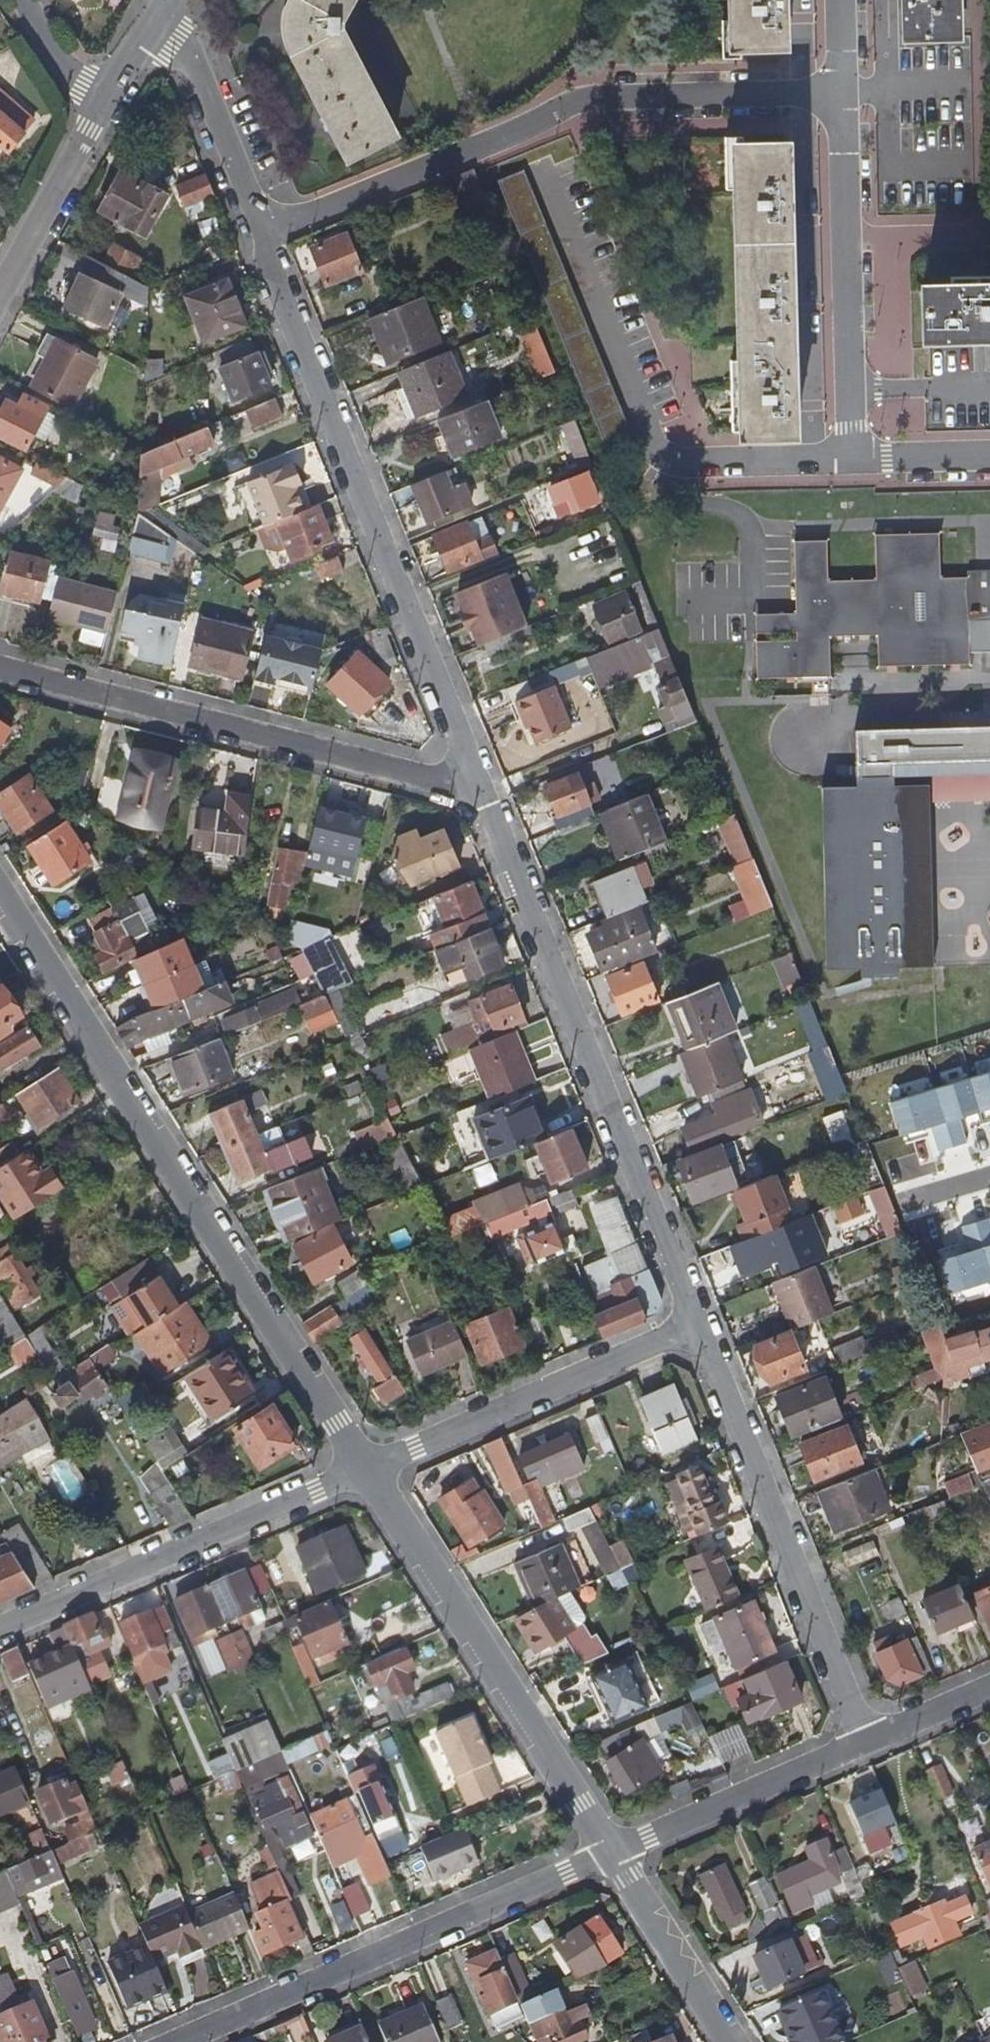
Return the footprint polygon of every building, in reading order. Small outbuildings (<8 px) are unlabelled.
[(347,0),(289,0),(287,3),(285,17),(286,29),(288,42),(347,156),(393,133),(339,29),(338,23),(339,15),(347,0)] [(787,0),(734,0),(735,17),(726,17),(726,55),(744,55),(743,46),(788,46),(787,0)] [(906,32),(959,30),(958,3),(967,2),(967,0),(905,0),(906,32)] [(7,152),(23,134),(21,133),(30,121),(4,100),(0,106),(0,146),(7,152)] [(797,433),(790,141),(746,142),(746,133),(728,133),(729,186),(738,186),(743,357),(733,356),(736,428),(745,428),(745,435),(797,433)] [(473,167),(451,176),(465,207),(485,198),(473,167)] [(498,182),(606,446),(632,436),(523,171),(498,182)] [(163,198),(118,174),(98,211),(143,235),(163,198)] [(212,194),(204,174),(174,186),(181,205),(201,198),(212,194)] [(205,208),(201,198),(181,205),(185,217),(205,208)] [(395,212),(392,204),(380,210),(384,218),(395,212)] [(359,271),(344,235),(309,248),(323,285),(359,271)] [(112,246),(103,263),(130,277),(139,259),(112,246)] [(103,263),(85,254),(60,304),(103,326),(118,295),(137,305),(147,286),(130,277),(103,263)] [(989,273),(989,282),(977,283),(977,274),(955,274),(955,283),(926,284),(928,339),(989,337),(989,273)] [(989,273),(977,274),(977,283),(989,282),(989,273)] [(246,323),(227,277),(185,294),(202,339),(246,323)] [(421,297),(369,318),(387,360),(438,341),(421,297)] [(537,327),(533,316),(520,321),(525,333),(537,327)] [(534,356),(547,351),(537,327),(525,333),(534,356)] [(96,358),(48,334),(37,353),(44,358),(30,384),(71,405),(96,358)] [(268,387),(248,336),(224,346),(214,350),(220,366),(234,402),(268,387)] [(464,394),(446,351),(398,371),(403,386),(393,389),(404,418),(464,394)] [(543,376),(555,371),(547,351),(534,356),(543,376)] [(517,399),(513,388),(494,396),(499,406),(517,399)] [(23,392),(17,406),(3,400),(0,406),(0,436),(25,449),(31,437),(43,411),(46,404),(23,392)] [(280,414),(273,396),(243,409),(250,426),(280,414)] [(485,400),(436,419),(450,454),(500,434),(485,400)] [(54,417),(43,411),(31,437),(41,442),(54,417)] [(582,469),(593,465),(574,417),(563,422),(582,469)] [(136,513),(149,507),(150,465),(168,458),(172,470),(189,463),(185,451),(210,440),(204,425),(139,452),(136,513)] [(21,467),(0,457),(0,511),(21,467)] [(65,476),(36,461),(30,472),(56,485),(65,476)] [(262,526),(274,521),(303,510),(293,486),(299,484),(291,464),(244,483),(262,526)] [(449,488),(443,472),(409,486),(423,522),(457,508),(470,502),(462,483),(449,488)] [(568,499),(573,511),(597,501),(585,473),(549,488),(555,505),(568,499)] [(80,484),(65,476),(56,485),(51,490),(62,496),(75,503),(80,484)] [(303,510),(308,508),(299,484),(293,486),(303,510)] [(556,517),(573,511),(568,499),(555,505),(553,506),(556,517)] [(612,512),(609,504),(600,509),(603,516),(612,512)] [(330,539),(316,505),(308,508),(303,510),(274,521),(262,526),(252,530),(261,551),(263,549),(275,552),(284,548),(289,562),(313,552),(312,546),(330,539)] [(85,508),(78,506),(75,513),(83,515),(85,508)] [(112,514),(95,511),(91,532),(107,536),(114,538),(117,526),(110,524),(112,514)] [(146,520),(136,513),(128,543),(140,546),(144,537),(143,536),(146,520)] [(156,515),(149,522),(193,553),(204,549),(156,515)] [(480,517),(465,523),(473,542),(487,536),(480,517)] [(473,542),(465,523),(432,536),(447,571),(494,552),(487,536),(473,542)] [(971,612),(971,576),(943,576),(943,531),(880,531),(879,576),(831,577),(830,538),(796,539),(799,608),(756,609),(757,675),(830,674),(830,632),(879,632),(880,662),(969,661),(969,649),(989,648),(989,612),(971,612)] [(9,555),(0,590),(0,594),(37,603),(38,598),(51,601),(55,582),(59,567),(47,564),(9,555)] [(341,569),(335,555),(312,565),(317,579),(341,569)] [(649,603),(640,581),(631,585),(640,607),(649,603)] [(51,601),(46,620),(81,628),(105,634),(112,607),(115,595),(55,582),(51,601)] [(501,637),(479,584),(456,593),(463,611),(459,612),(466,630),(471,629),(478,647),(483,645),(501,637)] [(642,631),(626,594),(595,605),(611,644),(642,631)] [(136,658),(170,665),(183,604),(166,600),(164,606),(157,604),(146,602),(143,614),(112,607),(105,634),(104,637),(138,645),(136,658)] [(644,613),(651,631),(659,628),(652,611),(644,613)] [(209,665),(242,674),(252,633),(201,621),(189,668),(208,672),(209,665)] [(503,636),(508,647),(534,636),(530,625),(503,636)] [(77,644),(101,649),(104,637),(105,634),(81,628),(77,644)] [(657,632),(640,638),(639,635),(585,657),(598,690),(655,667),(663,686),(659,687),(665,706),(659,708),(666,725),(677,720),(691,715),(657,632)] [(265,635),(254,679),(274,684),(276,676),(290,679),(288,687),(311,693),(320,651),(321,649),(265,635)] [(501,637),(483,645),(489,659),(510,651),(508,647),(503,636),(501,637)] [(358,712),(386,679),(355,652),(325,685),(358,712)] [(587,665),(584,658),(563,666),(566,673),(587,665)] [(241,680),(242,674),(209,665),(208,672),(241,680)] [(553,687),(547,672),(509,688),(514,701),(553,687)] [(276,676),(274,684),(288,687),(290,679),(276,676)] [(571,730),(553,687),(514,701),(521,720),(525,719),(535,745),(571,730)] [(827,967),(863,967),(864,974),(899,973),(900,965),(934,965),(932,892),(930,799),(929,782),(898,783),(898,773),(898,761),(953,760),(953,750),(989,750),(989,724),(856,727),(857,784),(823,784),(823,804),(827,967)] [(0,725),(0,744),(9,731),(0,725)] [(989,771),(989,750),(953,750),(953,760),(898,761),(898,773),(989,771)] [(93,811),(117,817),(159,827),(175,762),(133,752),(125,783),(102,777),(93,811)] [(550,818),(556,831),(591,817),(574,775),(543,787),(555,815),(550,818)] [(27,776),(0,792),(0,810),(14,833),(49,811),(27,776)] [(243,854),(250,798),(227,794),(224,812),(197,809),(192,847),(243,854)] [(609,836),(619,861),(630,856),(665,842),(646,795),(610,809),(619,832),(609,836)] [(600,813),(609,836),(619,832),(610,809),(600,813)] [(364,821),(320,811),(311,845),(355,856),(364,821)] [(89,860),(64,823),(27,846),(51,883),(89,860)] [(458,864),(443,828),(417,837),(414,829),(395,835),(390,857),(409,885),(458,864)] [(162,863),(166,845),(157,842),(155,846),(152,845),(150,855),(162,863)] [(665,842),(630,856),(635,868),(649,863),(647,856),(668,849),(665,842)] [(297,890),(306,856),(279,849),(271,883),(264,909),(268,910),(282,914),(285,915),(292,889),(297,890)] [(772,906),(753,859),(745,862),(764,909),(772,906)] [(609,917),(611,916),(638,906),(646,902),(631,870),(595,883),(609,917)] [(469,882),(434,896),(448,928),(432,935),(437,949),(487,929),(469,882)] [(91,934),(96,932),(120,920),(130,941),(146,932),(158,926),(147,907),(141,910),(134,897),(130,898),(129,896),(84,919),(91,934)] [(305,906),(297,905),(295,914),(302,916),(305,906)] [(638,954),(641,959),(649,956),(657,952),(638,906),(611,916),(614,926),(592,935),(603,968),(638,954)] [(285,935),(288,924),(281,922),(282,914),(268,910),(266,919),(275,921),(273,932),(285,935)] [(238,917),(236,913),(235,912),(222,918),(225,924),(238,917)] [(391,932),(384,916),(366,923),(373,939),(391,932)] [(120,920),(96,932),(104,950),(97,955),(103,969),(137,954),(130,941),(120,920)] [(501,964),(487,929),(437,949),(450,984),(501,964)] [(144,944),(148,953),(171,942),(167,933),(144,944)] [(298,938),(285,935),(284,940),(295,946),(298,938)] [(148,953),(136,958),(156,1008),(205,988),(194,960),(184,936),(171,942),(148,953)] [(331,937),(301,949),(324,994),(335,989),(352,983),(331,937)] [(267,963),(280,958),(275,948),(264,953),(267,963)] [(657,952),(649,956),(654,967),(667,962),(662,950),(657,952)] [(205,988),(218,983),(206,955),(194,960),(205,988)] [(298,983),(310,976),(301,956),(287,962),(298,983)] [(651,990),(641,967),(607,981),(620,1015),(655,1000),(653,998),(659,995),(655,988),(651,990)] [(688,1050),(722,1036),(736,1030),(716,982),(680,996),(669,1001),(688,1050)] [(113,1025),(126,1045),(140,1037),(227,1002),(218,983),(205,988),(156,1008),(147,1011),(113,1025)] [(21,1015),(1,987),(0,988),(0,1036),(11,1029),(7,1024),(21,1015)] [(494,1039),(514,1031),(524,1027),(508,987),(479,998),(494,1039)] [(663,993),(667,1002),(669,1001),(680,996),(677,987),(663,993)] [(279,995),(285,1009),(296,1005),(319,996),(316,988),(296,996),(293,989),(279,995)] [(337,1020),(348,1040),(358,1036),(359,1035),(335,989),(324,994),(337,1020)] [(226,1033),(285,1009),(279,995),(279,994),(221,1019),(226,1033)] [(308,1031),(337,1020),(324,994),(319,996),(296,1005),(308,1031)] [(494,1039),(479,998),(468,1003),(476,1022),(484,1043),(494,1039)] [(438,1038),(444,1058),(468,1049),(484,1043),(476,1022),(438,1038)] [(29,1029),(0,1047),(0,1070),(1,1072),(39,1047),(29,1029)] [(488,1099),(533,1082),(514,1031),(494,1039),(484,1043),(468,1049),(488,1099)] [(370,1057),(358,1036),(348,1040),(356,1056),(360,1063),(370,1057)] [(682,1053),(699,1097),(708,1093),(739,1081),(740,1081),(722,1036),(688,1050),(682,1053)] [(214,1038),(170,1056),(186,1095),(230,1078),(214,1038)] [(839,1072),(828,1045),(808,1054),(826,1101),(830,1099),(822,1079),(839,1072)] [(334,1074),(330,1065),(320,1070),(324,1079),(334,1074)] [(81,1103),(60,1068),(18,1094),(40,1130),(81,1103)] [(891,1099),(900,1130),(932,1120),(939,1144),(964,1137),(957,1114),(989,1104),(989,1070),(891,1099)] [(822,1079),(830,1099),(847,1092),(839,1072),(822,1079)] [(744,1092),(739,1081),(708,1093),(717,1115),(684,1130),(691,1148),(757,1122),(747,1091),(744,1092)] [(360,1092),(356,1084),(342,1090),(345,1097),(360,1092)] [(208,1113),(221,1146),(256,1133),(247,1110),(265,1104),(260,1092),(208,1113)] [(491,1158),(541,1139),(534,1118),(537,1117),(529,1097),(475,1118),(491,1158)] [(396,1098),(386,1103),(391,1115),(401,1110),(396,1098)] [(397,1135),(387,1117),(354,1132),(361,1150),(397,1135)] [(256,1133),(221,1146),(235,1181),(271,1167),(266,1157),(287,1149),(277,1124),(256,1133)] [(587,1168),(571,1131),(537,1144),(552,1182),(587,1168)] [(877,1166),(865,1137),(857,1141),(869,1170),(877,1166)] [(21,1155),(13,1142),(0,1150),(0,1169),(21,1155)] [(410,1161),(401,1143),(386,1151),(393,1168),(410,1161)] [(727,1164),(721,1148),(681,1165),(695,1202),(729,1188),(719,1168),(727,1164)] [(266,1157),(271,1167),(291,1159),(287,1149),(266,1157)] [(25,1153),(21,1155),(0,1169),(0,1197),(16,1221),(57,1194),(43,1170),(38,1173),(25,1153)] [(404,1192),(422,1185),(410,1161),(393,1168),(404,1192)] [(269,1212),(280,1242),(339,1219),(317,1167),(266,1188),(275,1210),(269,1212)] [(774,1174),(734,1191),(745,1219),(735,1224),(743,1241),(753,1237),(793,1221),(774,1174)] [(891,1200),(884,1184),(872,1189),(891,1235),(903,1230),(895,1212),(893,1212),(889,1201),(891,1200)] [(475,1205),(482,1224),(485,1223),(527,1206),(519,1187),(475,1205)] [(579,1206),(572,1189),(546,1199),(551,1212),(553,1216),(579,1206)] [(551,1212),(546,1199),(527,1206),(485,1223),(488,1232),(490,1236),(551,1212)] [(793,1221),(753,1237),(743,1241),(721,1250),(734,1284),(766,1271),(757,1246),(764,1243),(771,1261),(778,1258),(782,1268),(823,1252),(808,1215),(793,1221)] [(360,1253),(339,1219),(293,1245),(313,1281),(360,1253)] [(535,1261),(566,1248),(555,1221),(517,1237),(526,1259),(532,1256),(535,1261)] [(577,1221),(562,1226),(565,1234),(580,1230),(577,1221)] [(950,1292),(989,1280),(989,1224),(989,1221),(965,1229),(972,1253),(941,1262),(950,1292)] [(9,1247),(0,1252),(0,1260),(2,1263),(0,1265),(0,1289),(14,1311),(40,1294),(9,1247)] [(890,1265),(897,1287),(922,1277),(913,1256),(890,1265)] [(511,1261),(501,1265),(511,1290),(520,1287),(511,1261)] [(342,1298),(368,1283),(363,1271),(361,1266),(334,1285),(342,1298)] [(832,1313),(812,1267),(773,1284),(791,1329),(832,1313)] [(618,1284),(611,1268),(587,1279),(595,1299),(612,1291),(611,1287),(618,1284)] [(652,1315),(661,1299),(649,1271),(618,1284),(611,1287),(612,1291),(595,1299),(602,1316),(594,1319),(602,1336),(652,1315)] [(146,1326),(176,1307),(157,1279),(128,1299),(111,1311),(127,1336),(135,1333),(146,1326)] [(303,1324),(313,1340),(340,1322),(338,1319),(373,1296),(368,1283),(342,1298),(303,1324)] [(16,1321),(0,1297),(0,1331),(16,1321)] [(196,1315),(186,1300),(176,1307),(146,1326),(135,1333),(161,1374),(205,1345),(189,1320),(196,1315)] [(522,1345),(508,1308),(467,1326),(480,1362),(522,1345)] [(522,1318),(534,1348),(547,1343),(536,1313),(522,1318)] [(212,1341),(196,1315),(189,1320),(205,1345),(212,1341)] [(26,1337),(16,1321),(0,1331),(0,1337),(7,1348),(26,1337)] [(54,1381),(67,1372),(43,1334),(54,1327),(50,1321),(44,1325),(26,1337),(34,1351),(54,1381)] [(945,1334),(941,1324),(922,1331),(937,1368),(912,1378),(916,1387),(941,1377),(945,1334)] [(989,1353),(989,1325),(973,1330),(972,1326),(945,1334),(941,1377),(941,1382),(952,1379),(951,1374),(964,1370),(959,1352),(977,1347),(979,1356),(989,1353)] [(424,1373),(467,1355),(455,1326),(412,1344),(424,1373)] [(402,1388),(364,1329),(351,1337),(381,1383),(374,1388),(382,1401),(402,1388)] [(882,1347),(895,1342),(891,1332),(866,1341),(864,1336),(831,1349),(838,1365),(856,1358),(882,1347)] [(790,1333),(755,1347),(769,1382),(805,1367),(790,1333)] [(34,1351),(26,1337),(7,1348),(17,1363),(34,1351)] [(93,1354),(91,1356),(99,1368),(117,1357),(110,1344),(93,1354)] [(888,1359),(882,1347),(856,1358),(861,1370),(888,1359)] [(251,1393),(226,1351),(186,1376),(213,1418),(251,1393)] [(54,1381),(48,1385),(62,1406),(78,1397),(84,1404),(94,1397),(98,1403),(108,1398),(104,1391),(109,1388),(89,1358),(67,1372),(54,1381)] [(793,1437),(839,1418),(824,1378),(777,1396),(793,1437)] [(115,1398),(125,1414),(151,1398),(142,1383),(115,1398)] [(664,1454),(694,1440),(671,1385),(641,1398),(664,1454)] [(936,1398),(923,1389),(918,1397),(930,1405),(936,1398)] [(26,1398),(0,1415),(0,1461),(19,1451),(24,1460),(27,1465),(55,1451),(47,1436),(33,1410),(26,1398)] [(301,1426),(283,1399),(236,1428),(260,1466),(296,1443),(290,1434),(301,1426)] [(615,1448),(600,1413),(586,1419),(600,1453),(615,1448)] [(961,1432),(977,1470),(989,1464),(989,1420),(961,1432)] [(954,1433),(951,1425),(943,1428),(946,1436),(954,1433)] [(162,1471),(189,1453),(171,1427),(145,1444),(156,1462),(160,1467),(162,1471)] [(815,1480),(859,1462),(845,1427),(802,1444),(815,1480)] [(582,1470),(568,1435),(519,1456),(530,1478),(535,1476),(548,1470),(553,1480),(554,1482),(582,1470)] [(501,1437),(482,1445),(504,1492),(510,1490),(522,1485),(501,1437)] [(0,1461),(0,1472),(24,1460),(19,1451),(0,1461)] [(141,1481),(160,1467),(156,1462),(140,1479),(141,1481)] [(171,1526),(192,1517),(162,1471),(160,1467),(141,1481),(171,1526)] [(701,1537),(729,1525),(720,1502),(716,1505),(699,1467),(680,1476),(681,1479),(696,1512),(691,1515),(698,1530),(701,1537)] [(887,1508),(869,1469),(819,1490),(837,1530),(887,1508)] [(548,1470),(535,1476),(539,1487),(553,1480),(548,1470)] [(982,1480),(977,1470),(969,1473),(975,1488),(983,1484),(982,1480)] [(951,1498),(975,1488),(969,1473),(945,1484),(951,1498)] [(982,1480),(983,1484),(989,1500),(989,1477),(982,1480)] [(470,1545),(504,1523),(483,1491),(481,1494),(470,1479),(440,1499),(470,1545)] [(696,1512),(681,1479),(667,1484),(688,1534),(698,1530),(691,1515),(696,1512)] [(539,1521),(542,1529),(554,1524),(535,1484),(524,1488),(532,1506),(536,1516),(539,1521)] [(949,1511),(944,1500),(928,1507),(932,1517),(949,1511)] [(536,1516),(532,1506),(521,1511),(528,1526),(539,1521),(536,1516)] [(596,1520),(589,1509),(562,1520),(568,1532),(581,1527),(596,1520)] [(905,1522),(903,1517),(890,1523),(892,1528),(905,1522)] [(596,1520),(581,1527),(593,1552),(608,1544),(599,1527),(596,1520)] [(34,1586),(55,1577),(18,1525),(2,1536),(5,1540),(13,1553),(34,1586)] [(363,1573),(343,1527),(298,1547),(317,1593),(363,1573)] [(13,1553),(5,1540),(2,1536),(1,1534),(0,1534),(0,1559),(13,1553)] [(608,1544),(593,1552),(606,1576),(621,1569),(612,1551),(608,1544)] [(852,1572),(883,1558),(877,1544),(847,1558),(852,1572)] [(623,1545),(612,1551),(621,1569),(633,1564),(623,1545)] [(513,1565),(532,1608),(578,1588),(559,1546),(513,1565)] [(687,1563),(700,1591),(697,1593),(706,1614),(739,1599),(718,1550),(687,1563)] [(34,1586),(13,1553),(0,1559),(0,1601),(34,1586)] [(621,1569),(629,1585),(641,1579),(633,1564),(621,1569)] [(259,1565),(208,1587),(224,1624),(235,1620),(238,1627),(243,1625),(246,1632),(266,1623),(255,1598),(271,1591),(259,1565)] [(224,1624),(208,1587),(174,1601),(190,1640),(193,1638),(197,1646),(214,1638),(211,1630),(224,1624)] [(939,1631),(974,1616),(961,1587),(925,1601),(939,1631)] [(976,1594),(989,1630),(989,1588),(976,1594)] [(568,1593),(545,1603),(516,1623),(536,1653),(571,1629),(584,1620),(584,1618),(571,1597),(568,1593)] [(913,1627),(900,1597),(888,1602),(897,1620),(902,1618),(906,1631),(913,1627)] [(295,1619),(294,1616),(283,1621),(279,1623),(280,1624),(283,1631),(296,1625),(304,1642),(312,1659),(345,1644),(327,1605),(295,1619)] [(756,1605),(703,1629),(711,1650),(726,1643),(737,1670),(776,1653),(756,1605)] [(172,1629),(162,1606),(120,1626),(133,1657),(131,1660),(139,1678),(147,1675),(139,1657),(163,1645),(170,1663),(184,1657),(172,1629)] [(105,1633),(96,1614),(92,1616),(100,1635),(105,1633)] [(100,1635),(92,1616),(62,1629),(88,1686),(99,1682),(94,1669),(102,1665),(97,1653),(111,1647),(105,1633),(100,1635)] [(283,1631),(280,1624),(264,1632),(268,1642),(284,1635),(283,1631)] [(581,1649),(587,1661),(636,1637),(630,1626),(581,1649)] [(245,1671),(246,1674),(255,1669),(240,1633),(230,1637),(245,1671)] [(245,1671),(230,1637),(214,1643),(227,1673),(236,1669),(238,1674),(245,1671)] [(298,1637),(288,1642),(308,1689),(319,1684),(298,1637)] [(901,1685),(933,1672),(918,1638),(890,1650),(885,1640),(873,1645),(888,1680),(901,1685)] [(28,1675),(16,1649),(1,1655),(13,1680),(28,1675)] [(408,1676),(418,1672),(408,1649),(365,1668),(375,1691),(377,1690),(386,1686),(394,1705),(417,1694),(408,1676)] [(78,1682),(63,1650),(28,1666),(42,1698),(78,1682)] [(647,1708),(626,1660),(591,1675),(612,1722),(647,1708)] [(803,1701),(786,1663),(726,1688),(735,1707),(742,1704),(749,1720),(764,1714),(766,1718),(803,1701)] [(107,1678),(102,1665),(94,1669),(99,1682),(107,1678)] [(421,1695),(427,1709),(453,1697),(447,1683),(421,1695)] [(418,1697),(417,1694),(394,1705),(386,1686),(377,1690),(392,1725),(395,1723),(427,1709),(421,1695),(418,1697)] [(89,1688),(76,1694),(81,1705),(94,1699),(89,1688)] [(69,1693),(56,1699),(59,1705),(72,1699),(69,1693)] [(651,1759),(667,1751),(660,1734),(681,1724),(686,1733),(702,1726),(696,1714),(690,1703),(653,1718),(659,1732),(640,1741),(651,1759)] [(494,1764),(472,1718),(434,1735),(466,1806),(501,1791),(489,1767),(494,1764)] [(606,1762),(605,1762),(613,1774),(608,1777),(612,1784),(617,1781),(624,1792),(658,1771),(651,1759),(640,1741),(659,1732),(653,1718),(624,1730),(628,1740),(637,1737),(639,1741),(606,1762)] [(341,1721),(335,1723),(339,1731),(345,1729),(341,1721)] [(234,1772),(281,1752),(268,1723),(222,1743),(234,1772)] [(708,1737),(721,1762),(749,1749),(738,1724),(708,1737)] [(602,1755),(606,1762),(639,1741),(637,1737),(628,1740),(624,1730),(599,1740),(604,1753),(602,1755)] [(330,1739),(326,1732),(303,1742),(307,1749),(330,1739)] [(281,1754),(285,1763),(305,1754),(301,1746),(281,1754)] [(281,1754),(281,1752),(234,1772),(240,1785),(286,1765),(285,1763),(281,1754)] [(123,1814),(141,1806),(122,1762),(104,1770),(123,1814)] [(939,1763),(924,1770),(937,1799),(951,1793),(939,1763)] [(371,1768),(347,1779),(354,1796),(358,1794),(380,1842),(401,1833),(371,1768)] [(15,1771),(0,1778),(0,1818),(30,1805),(15,1771)] [(188,1792),(182,1777),(170,1782),(176,1798),(188,1792)] [(97,1832),(74,1780),(38,1796),(50,1827),(78,1815),(82,1823),(65,1832),(70,1844),(79,1840),(92,1834),(97,1832)] [(270,1800),(250,1809),(269,1852),(290,1901),(300,1896),(272,1832),(282,1828),(286,1837),(311,1827),(291,1781),(265,1792),(270,1800)] [(881,1792),(849,1806),(863,1837),(895,1823),(881,1792)] [(309,1819),(328,1861),(354,1849),(369,1884),(389,1875),(383,1862),(356,1799),(309,1819)] [(479,1862),(463,1827),(419,1847),(436,1881),(479,1862)] [(106,1828),(97,1832),(104,1847),(113,1843),(106,1828)] [(51,1852),(41,1830),(28,1836),(37,1859),(51,1852)] [(96,1842),(92,1834),(79,1840),(84,1851),(56,1864),(57,1866),(93,1853),(89,1844),(96,1842)] [(51,1852),(56,1864),(84,1851),(79,1840),(70,1844),(51,1852)] [(793,1915),(813,1907),(818,1916),(835,1908),(827,1891),(836,1887),(831,1873),(838,1869),(831,1853),(827,1842),(806,1851),(810,1864),(777,1878),(793,1915)] [(838,1869),(842,1875),(854,1868),(844,1846),(831,1853),(838,1869)] [(976,1857),(989,1890),(989,1851),(976,1857)] [(63,1879),(57,1866),(56,1864),(51,1852),(37,1859),(5,1872),(15,1894),(17,1898),(63,1879)] [(303,1961),(314,1956),(306,1937),(301,1939),(286,1904),(291,1902),(290,1901),(269,1852),(260,1856),(270,1880),(253,1888),(265,1914),(257,1917),(264,1932),(254,1937),(262,1956),(294,1942),(303,1961)] [(729,1930),(747,1921),(745,1912),(746,1911),(726,1868),(701,1879),(722,1923),(725,1922),(729,1930)] [(866,1895),(854,1868),(842,1875),(845,1882),(843,1883),(851,1901),(866,1895)] [(5,1872),(0,1875),(0,1913),(19,1904),(17,1898),(15,1894),(5,1872)] [(763,1915),(764,1915),(778,1909),(775,1903),(765,1879),(750,1885),(762,1912),(763,1915)] [(356,1884),(341,1891),(353,1919),(369,1912),(356,1884)] [(866,1895),(851,1901),(854,1908),(868,1901),(866,1895)] [(190,1917),(204,1950),(249,1929),(235,1897),(190,1917)] [(781,1900),(775,1903),(778,1909),(787,1929),(793,1926),(781,1900)] [(955,1922),(972,1915),(965,1900),(949,1907),(947,1902),(893,1928),(902,1949),(924,1939),(931,1949),(960,1936),(955,1922)] [(752,1945),(773,1935),(787,1929),(778,1909),(764,1915),(763,1915),(762,1912),(756,1915),(753,1920),(750,1926),(749,1928),(746,1931),(752,1945)] [(182,1959),(204,1950),(190,1917),(186,1910),(139,1929),(145,1941),(154,1963),(179,1952),(182,1959)] [(883,1912),(875,1916),(882,1932),(890,1928),(883,1912)] [(605,1965),(621,1953),(599,1917),(559,1943),(578,1975),(605,1965)] [(989,1917),(981,1919),(985,1931),(989,1929),(989,1920),(989,1917)] [(976,1947),(988,1941),(984,1932),(971,1937),(976,1947)] [(806,1935),(790,1943),(753,1959),(767,1989),(803,1974),(799,1964),(815,1956),(806,1935)] [(167,1993),(154,1963),(145,1941),(105,1959),(127,2010),(160,1995),(167,1993)] [(898,1949),(891,1953),(898,1969),(909,1964),(906,1959),(904,1960),(898,1949)] [(500,1961),(496,1951),(465,1965),(497,2031),(524,2017),(520,2006),(500,1961)] [(512,1956),(500,1961),(520,2006),(532,2000),(529,1994),(512,1956)] [(69,2020),(75,2034),(89,2028),(83,2014),(87,2013),(71,1974),(65,1975),(60,1961),(47,1967),(69,2020)] [(925,1992),(912,1963),(909,1964),(898,1969),(911,1998),(925,1992)] [(19,2010),(8,1976),(0,1979),(0,2016),(19,2010)] [(536,1991),(529,1994),(532,2000),(537,1998),(539,1997),(536,1991)] [(823,1993),(782,2011),(795,2041),(812,2041),(838,2031),(837,2027),(830,2011),(823,1993)] [(449,1996),(434,2002),(446,2030),(461,2023),(449,1996)] [(520,2006),(524,2017),(535,2041),(585,2041),(586,2041),(580,2026),(585,2024),(578,2007),(557,2016),(554,2013),(545,2017),(537,1998),(532,2000),(520,2006)] [(842,2006),(830,2011),(837,2027),(849,2022),(842,2006)] [(29,2007),(0,2020),(0,2041),(45,2041),(29,2007)] [(422,2009),(378,2028),(385,2041),(436,2041),(422,2009)] [(87,2013),(83,2014),(89,2028),(93,2026),(87,2013)] [(361,2027),(325,2041),(326,2041),(368,2041),(361,2027)]
